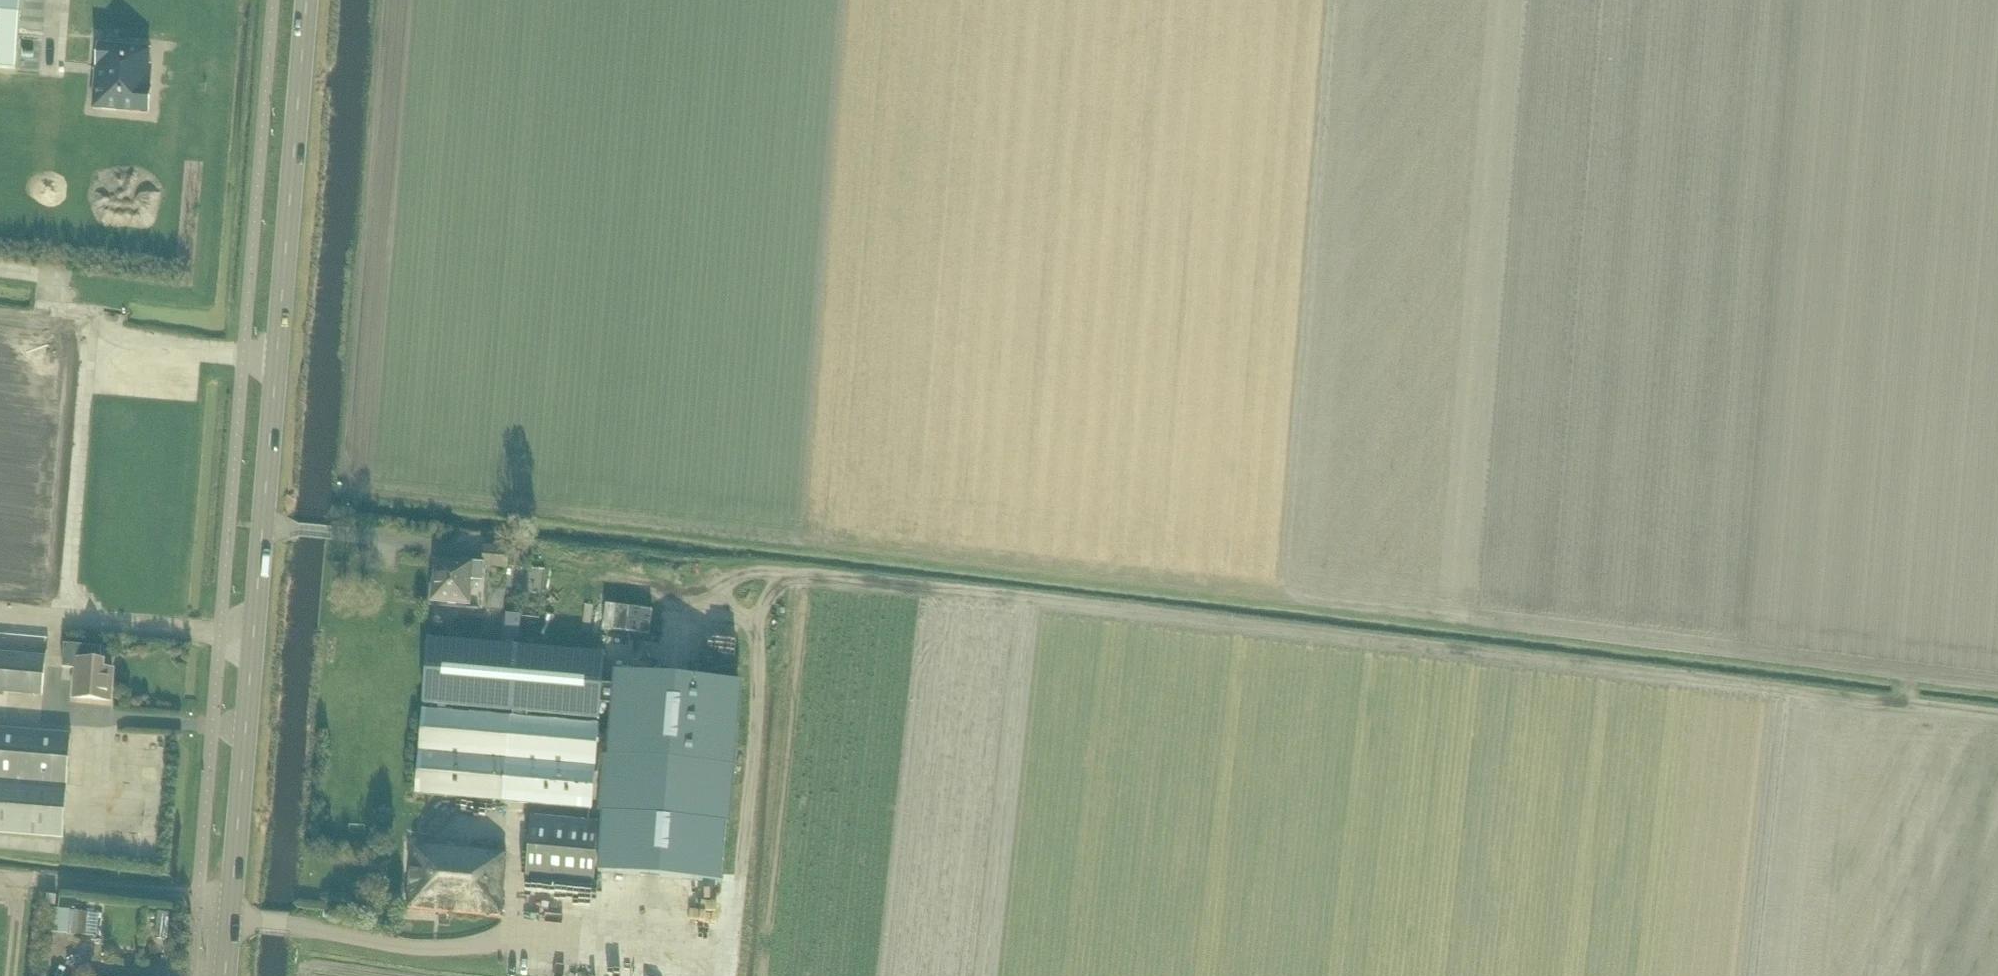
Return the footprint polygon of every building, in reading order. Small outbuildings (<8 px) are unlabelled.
[(23,0),(0,0),(0,69),(17,70),(23,0)] [(109,0),(76,0),(74,31),(96,33),(95,43),(87,42),(82,107),(139,112),(140,112),(143,63),(140,63),(141,46),(104,43),(105,40),(105,33),(107,33),(109,0)] [(507,568),(509,548),(485,546),(484,564),(437,560),(436,562),(439,562),(437,581),(435,580),(433,600),(469,603),(470,602),(467,602),(468,589),(471,590),(472,579),(483,580),(484,566),(507,568)] [(611,624),(658,626),(659,602),(613,600),(611,624)] [(602,685),(605,655),(430,640),(425,704),(514,712),(514,717),(424,709),(417,794),(591,810),(599,725),(527,718),(528,713),(599,720),(601,704),(602,685)] [(101,670),(103,648),(66,645),(64,669),(78,670),(76,698),(112,702),(114,671),(101,670)] [(44,696),(47,658),(46,657),(46,655),(42,654),(42,657),(0,654),(0,692),(44,696)] [(613,705),(599,873),(722,883),(739,682),(616,672),(615,686),(602,685),(601,704),(613,705)] [(63,837),(71,736),(0,729),(0,832),(63,837)] [(532,816),(526,881),(595,887),(600,822),(532,816)] [(507,853),(503,853),(418,845),(416,864),(412,863),(409,909),(503,918),(507,853)] [(56,906),(57,896),(47,895),(46,905),(56,906)] [(167,906),(163,930),(175,932),(179,907),(167,906)] [(89,912),(71,911),(69,933),(87,935),(89,912)]
